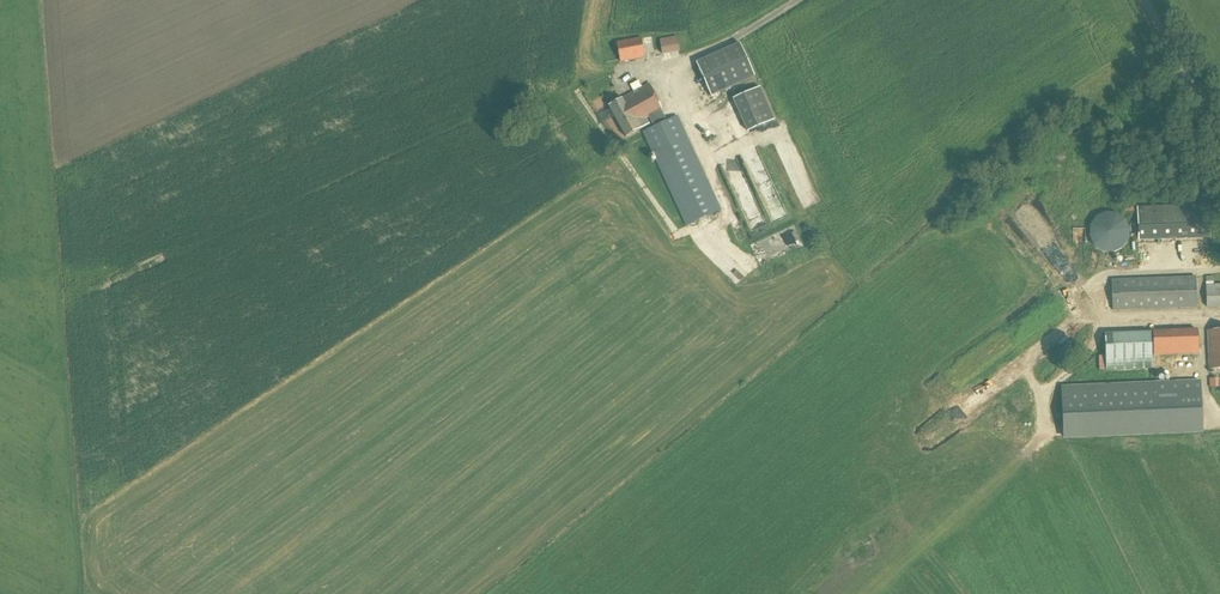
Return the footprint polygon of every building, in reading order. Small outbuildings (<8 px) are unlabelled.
[(620,62),(644,58),(641,37),(616,42),(620,62)] [(711,96),(716,94),(755,77),(740,43),(695,62),(711,96)] [(683,54),(683,45),(666,46),(667,55),(683,54)] [(665,121),(661,111),(662,111),(649,83),(624,97),(608,106),(625,137),(641,128),(649,124),(647,119),(649,118),(653,127),(641,132),(685,226),(721,210),(677,115),(665,121)] [(747,131),(774,119),(760,88),(734,99),(747,131)] [(1142,211),(1143,242),(1203,240),(1202,209),(1142,211)] [(1108,252),(1114,251),(1118,250),(1122,247),(1125,243),(1127,239),(1128,234),(1128,229),(1127,225),(1124,221),(1120,217),(1115,215),(1111,213),(1105,214),(1100,215),(1096,218),(1093,221),(1091,226),(1090,230),(1090,234),(1090,238),(1092,242),(1096,246),(1099,249),(1104,251),(1108,252)] [(1112,311),(1196,307),(1195,276),(1111,279),(1112,311)] [(1219,307),(1219,284),(1205,284),(1206,307),(1219,307)] [(1153,355),(1198,354),(1197,329),(1152,330),(1153,355)] [(1206,330),(1208,369),(1219,369),(1219,329),(1206,330)] [(1105,368),(1151,366),(1150,330),(1104,332),(1105,368)] [(1063,438),(1202,432),(1200,381),(1061,387),(1063,438)]
